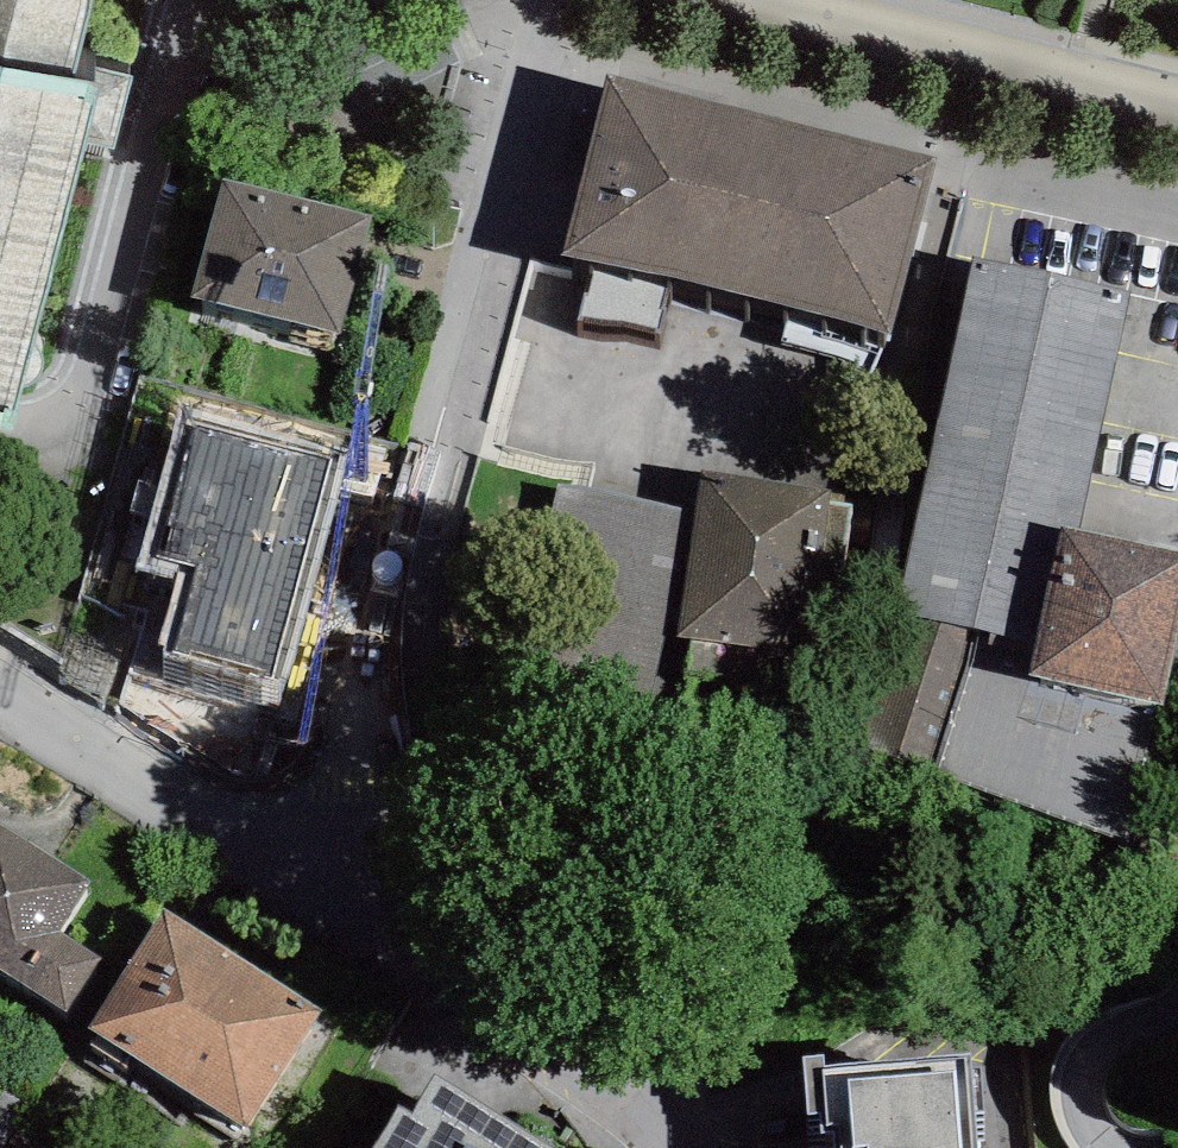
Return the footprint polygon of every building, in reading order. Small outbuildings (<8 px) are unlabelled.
[(4,416),(5,407),(13,411),(86,143),(113,150),(132,78),(96,70),(96,57),(80,52),(91,0),(0,0),(0,415),(4,416)] [(935,157),(604,77),(562,253),(594,261),(669,279),(892,333),(935,157)] [(372,214),(221,178),(191,301),(342,337),(372,214)] [(1080,529),(1132,288),(973,254),(897,610),(1037,640),(1062,525),(1080,529)] [(669,279),(594,261),(579,318),(621,323),(656,331),(669,279)] [(287,683),(348,459),(180,414),(138,566),(178,577),(159,648),(287,683)] [(834,488),(703,469),(678,635),(809,654),(817,598),(832,504),(834,488)] [(852,507),(832,504),(817,598),(836,602),(852,507)] [(1062,525),(1037,640),(1029,676),(1162,704),(1177,630),(1177,550),(1080,529),(1062,525)] [(0,822),(0,969),(80,1020),(114,966),(61,932),(93,881),(0,822)] [(322,1010),(164,909),(88,1027),(245,1129),(322,1010)] [(803,1058),(810,1147),(976,1147),(969,1054),(824,1065),(824,1057),(803,1058)] [(436,1071),(410,1110),(399,1103),(369,1147),(554,1147),(436,1071)]
